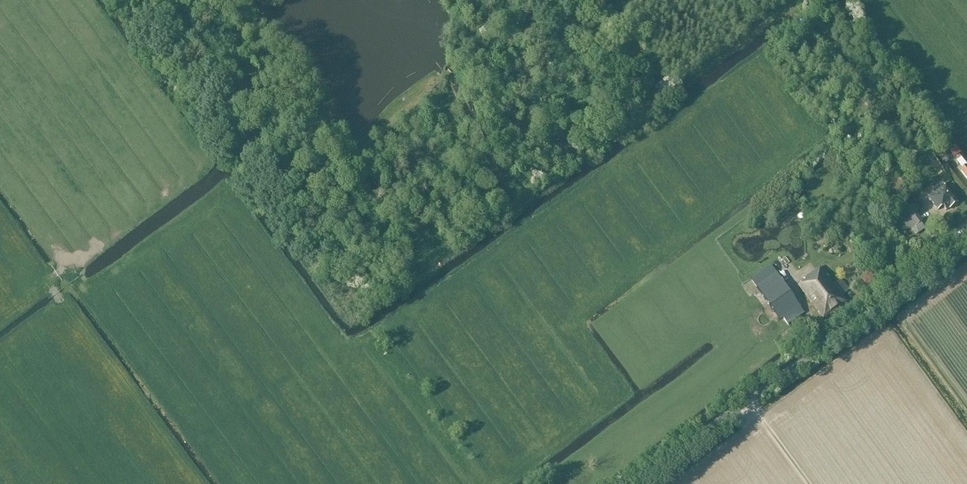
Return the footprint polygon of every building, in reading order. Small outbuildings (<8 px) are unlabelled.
[(558,161),(564,157),(562,154),(567,150),(561,141),(549,150),(558,161)] [(957,148),(952,152),(956,158),(962,154),(957,148)] [(949,208),(949,209),(957,203),(944,184),(944,185),(945,186),(929,197),(928,196),(938,210),(943,207),(945,210),(949,208)] [(915,204),(901,214),(911,229),(920,223),(913,213),(919,209),(915,204)] [(771,265),(750,279),(779,321),(783,318),(787,325),(804,313),(771,265)] [(841,279),(834,284),(820,267),(804,279),(804,281),(799,286),(823,319),(847,302),(842,296),(849,290),(841,279)]
